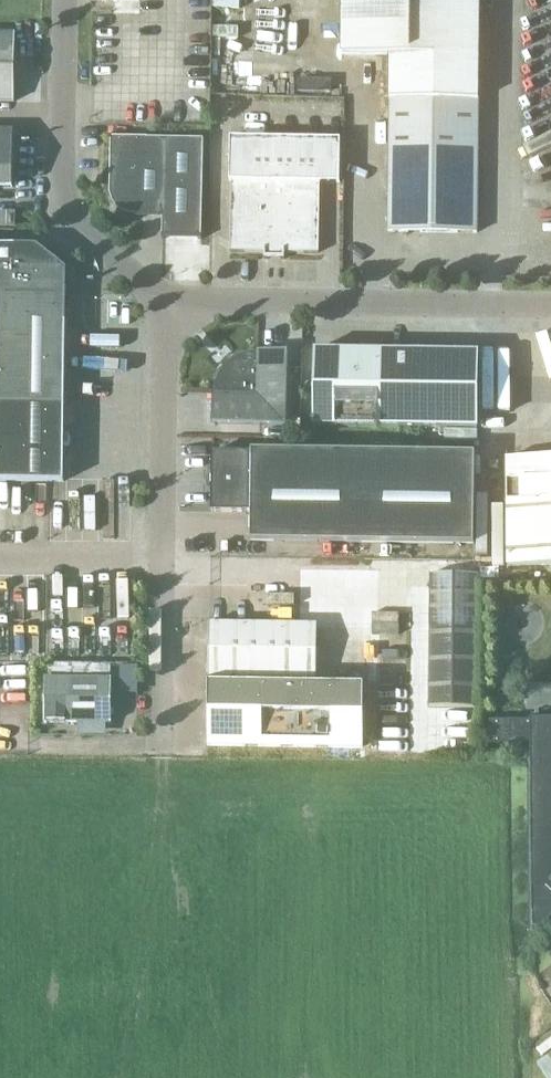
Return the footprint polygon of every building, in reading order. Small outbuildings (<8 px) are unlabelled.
[(217,97),(281,98),(283,0),(219,0),(217,97)] [(316,54),(392,55),(389,232),(478,233),(480,100),(515,101),(516,0),(317,0),(316,54)] [(15,102),(17,34),(0,34),(0,102),(15,102)] [(14,188),(15,132),(0,131),(0,188),(14,188)] [(164,216),(163,236),(203,236),(205,139),(112,137),(111,192),(115,193),(118,200),(123,206),(130,210),(138,211),(138,215),(164,216)] [(276,256),(279,138),(232,137),(231,181),(233,181),(232,252),(266,253),(266,256),(276,256)] [(279,138),(276,256),(286,256),(286,253),(320,254),(322,183),(341,183),(342,139),(279,138)] [(17,227),(17,225),(17,212),(0,211),(0,226),(17,227)] [(68,270),(38,246),(0,245),(0,481),(65,482),(68,270)] [(288,426),(289,383),(290,351),(259,350),(259,352),(249,353),(241,356),(229,364),(221,375),(218,383),(217,383),(216,393),(214,393),(213,424),(288,426)] [(316,426),(468,428),(468,433),(445,432),(445,443),(471,444),(471,432),(475,432),(475,429),(479,429),(480,353),(317,351),(316,426)] [(252,541),(474,544),(475,544),(477,454),(253,451),(253,453),(213,452),(213,513),(253,513),(252,541)] [(508,459),(509,567),(550,566),(550,458),(508,459)] [(407,561),(407,548),(383,547),(383,560),(407,561)] [(478,709),(479,574),(432,574),(431,708),(478,709)] [(319,625),(211,623),(209,746),(364,749),(365,682),(318,681),(319,625)] [(113,724),(113,715),(113,679),(46,678),(46,723),(113,724)] [(535,929),(544,929),(550,922),(550,710),(544,710),(544,720),(491,721),(491,744),(532,744),(535,929)] [(539,1066),(547,1077),(550,1077),(550,1057),(539,1066)]
